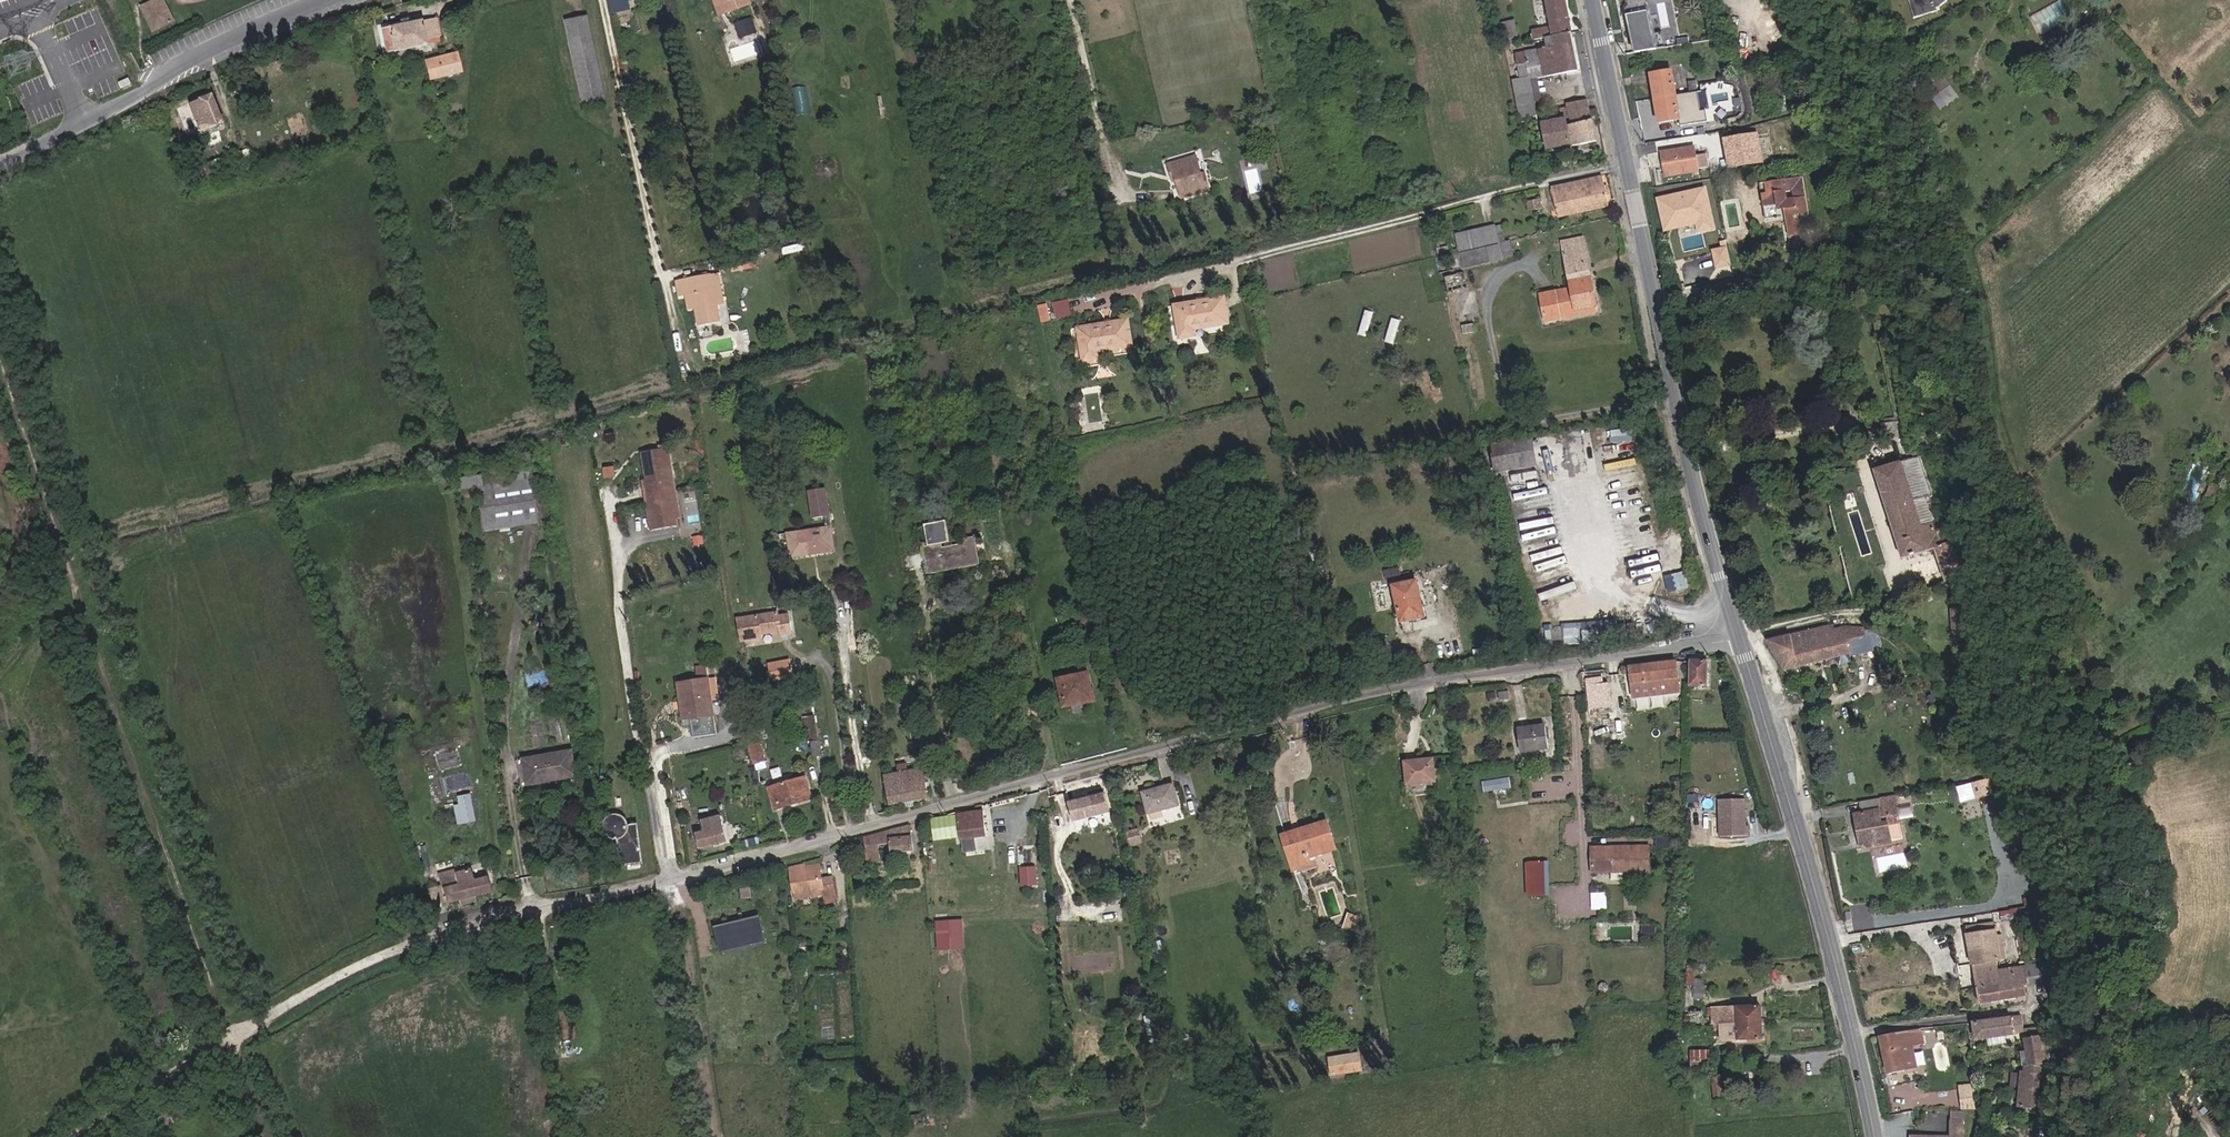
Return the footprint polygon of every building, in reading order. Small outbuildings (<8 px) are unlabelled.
[(160,0),(159,0),(156,2),(166,26),(170,24),(160,0)] [(617,0),(609,0),(609,3),(608,3),(609,12),(624,9),(622,1),(617,2),(617,0)] [(713,17),(719,15),(715,0),(708,0),(713,17)] [(719,15),(743,6),(740,0),(715,0),(719,15)] [(1570,33),(1564,0),(1546,0),(1549,28),(1531,32),(1533,42),(1545,39),(1570,33)] [(1624,9),(1621,10),(1625,31),(1627,31),(1629,43),(1649,39),(1643,6),(1652,5),(1651,0),(1622,0),(1624,9)] [(1912,21),(1937,14),(1937,9),(1943,0),(1906,0),(1912,21)] [(2063,1),(2032,13),(2039,30),(2069,19),(2063,1)] [(156,2),(139,9),(150,33),(166,26),(156,2)] [(748,34),(743,20),(728,25),(733,39),(748,34)] [(415,22),(378,32),(385,56),(429,45),(428,40),(433,38),(427,21),(416,24),(415,22)] [(1497,24),(1501,46),(1517,43),(1513,21),(1497,24)] [(602,124),(580,28),(559,33),(581,129),(602,124)] [(1578,71),(1570,33),(1545,39),(1547,50),(1514,57),(1516,68),(1519,68),(1523,83),(1578,71)] [(1649,39),(1629,43),(1632,55),(1661,51),(1658,37),(1649,39)] [(449,55),(422,63),(427,80),(454,71),(449,55)] [(1942,71),(1926,81),(1934,93),(1928,97),(1937,110),(1958,96),(1942,71)] [(1648,77),(1652,102),(1674,99),(1671,74),(1648,77)] [(1527,106),(1523,83),(1510,84),(1515,108),(1527,106)] [(1686,86),(1688,97),(1696,96),(1694,85),(1686,86)] [(1699,96),(1700,99),(1721,96),(1720,85),(1699,88),(1699,96)] [(206,96),(185,104),(196,133),(217,125),(206,96)] [(1696,96),(1688,97),(1689,113),(1698,112),(1697,96),(1696,96)] [(1565,106),(1563,98),(1539,103),(1548,151),(1569,146),(1569,149),(1596,142),(1592,121),(1590,121),(1586,102),(1565,106)] [(1674,99),(1652,102),(1655,124),(1676,121),(1674,99)] [(1527,106),(1515,108),(1517,120),(1529,118),(1527,106)] [(1749,151),(1746,126),(1735,129),(1738,154),(1749,151)] [(1697,150),(1706,149),(1704,136),(1695,137),(1697,150)] [(1693,152),(1661,156),(1664,177),(1696,172),(1693,152)] [(1171,167),(1172,175),(1177,174),(1180,183),(1185,199),(1213,192),(1210,180),(1204,182),(1203,174),(1198,159),(1171,167)] [(1600,179),(1559,189),(1564,211),(1605,203),(1600,179)] [(1807,213),(1800,179),(1759,188),(1766,221),(1783,217),(1788,237),(1801,234),(1797,215),(1807,213)] [(1656,195),(1663,231),(1696,225),(1697,232),(1715,229),(1707,185),(1656,195)] [(1555,213),(1564,211),(1559,189),(1550,191),(1555,213)] [(1540,211),(1538,202),(1524,205),(1526,214),(1540,211)] [(1564,211),(1555,213),(1556,220),(1607,210),(1605,203),(1564,211)] [(1496,244),(1493,228),(1454,237),(1457,253),(1448,255),(1452,272),(1511,258),(1508,241),(1496,244)] [(1728,245),(1711,248),(1715,267),(1732,264),(1728,245)] [(1563,259),(1570,292),(1571,297),(1555,301),(1554,296),(1540,298),(1545,325),(1561,322),(1559,315),(1595,308),(1582,246),(1565,250),(1566,258),(1563,259)] [(754,266),(753,259),(737,262),(738,269),(754,266)] [(720,274),(711,276),(718,306),(727,303),(720,274)] [(1466,291),(1461,274),(1442,280),(1446,296),(1466,291)] [(718,306),(711,276),(683,282),(686,297),(695,296),(698,311),(701,324),(721,319),(718,306)] [(678,298),(686,297),(683,282),(675,283),(678,298)] [(1570,292),(1554,296),(1555,301),(1571,297),(1570,292)] [(1181,336),(1196,334),(1195,326),(1228,320),(1223,294),(1175,302),(1181,336)] [(690,313),(698,311),(695,296),(686,297),(690,313)] [(1069,297),(1038,304),(1042,322),(1073,315),(1069,297)] [(1596,314),(1595,308),(1559,315),(1561,322),(1596,314)] [(1365,309),(1359,333),(1369,336),(1375,312),(1365,309)] [(1396,344),(1403,320),(1393,317),(1385,340),(1396,344)] [(1099,351),(1133,345),(1129,319),(1079,328),(1085,361),(1101,359),(1099,351)] [(1490,446),(1493,464),(1499,463),(1498,454),(1528,451),(1529,441),(1490,446)] [(1533,441),(1529,441),(1528,451),(1498,454),(1499,463),(1493,464),(1495,476),(1537,469),(1533,441)] [(525,450),(524,443),(517,444),(518,451),(525,450)] [(668,448),(642,452),(646,484),(648,496),(644,496),(645,505),(665,502),(664,493),(674,492),(668,448)] [(473,480),(478,520),(535,514),(528,461),(472,468),(473,480)] [(1872,476),(1899,563),(1930,553),(1940,584),(1960,578),(1949,544),(1935,548),(1920,501),(1927,498),(1916,462),(1872,476)] [(473,480),(472,468),(457,470),(458,482),(473,480)] [(2219,492),(2213,489),(2206,503),(2212,507),(2219,492)] [(676,503),(674,492),(664,493),(665,502),(645,505),(649,531),(674,528),(672,516),(671,504),(676,503)] [(825,533),(799,536),(802,553),(815,551),(816,559),(835,555),(825,495),(807,498),(813,525),(823,523),(825,533)] [(928,554),(924,555),(929,579),(979,569),(976,549),(944,555),(943,550),(951,549),(947,528),(924,533),(928,554)] [(802,553),(799,536),(781,540),(783,548),(787,547),(788,555),(802,553)] [(815,551),(802,553),(803,561),(816,559),(815,551)] [(803,561),(802,553),(788,555),(790,563),(803,561)] [(1412,585),(1389,589),(1396,625),(1420,620),(1412,585)] [(740,617),(744,639),(762,635),(761,631),(780,627),(781,632),(793,630),(789,612),(779,614),(778,610),(740,617)] [(1564,643),(1581,643),(1581,622),(1564,622),(1564,643)] [(1872,653),(1869,632),(1844,628),(1831,632),(1830,629),(1804,634),(1802,629),(1794,630),(1796,637),(1768,644),(1784,673),(1853,655),(1853,657),(1872,653)] [(1523,653),(1513,654),(1515,665),(1525,664),(1523,653)] [(771,664),(775,680),(796,675),(793,659),(771,664)] [(1678,694),(1674,662),(1623,668),(1624,675),(1629,675),(1632,700),(1678,694)] [(1705,662),(1689,662),(1690,688),(1706,688),(1705,662)] [(1090,700),(1084,671),(1054,678),(1059,706),(1090,700)] [(1600,671),(1583,674),(1583,685),(1602,684),(1600,671)] [(710,715),(711,714),(706,679),(683,682),(688,718),(689,717),(710,715)] [(692,736),(713,734),(710,715),(689,717),(692,736)] [(825,759),(819,718),(810,719),(816,760),(825,759)] [(1547,755),(1544,731),(1518,734),(1522,757),(1547,755)] [(755,760),(767,759),(765,739),(753,740),(755,760)] [(567,740),(518,749),(522,775),(572,766),(567,740)] [(1432,759),(1404,761),(1406,783),(1434,781),(1432,759)] [(905,771),(904,762),(894,764),(896,773),(905,771)] [(889,804),(929,798),(925,770),(885,776),(889,804)] [(775,784),(780,805),(812,799),(807,777),(775,784)] [(1484,790),(1510,788),(1509,777),(1483,779),(1484,790)] [(1955,786),(1960,802),(1992,794),(1988,777),(1955,786)] [(1175,784),(1143,793),(1149,813),(1181,803),(1175,784)] [(470,793),(453,794),(456,822),(472,821),(470,793)] [(1112,814),(1106,793),(1070,803),(1075,823),(1112,814)] [(1884,810),(1899,808),(1896,796),(1881,800),(1884,810)] [(2126,809),(2134,806),(2131,798),(2123,801),(2126,809)] [(1745,830),(1744,803),(1719,804),(1720,840),(1748,839),(1748,830),(1745,830)] [(1007,812),(1005,804),(993,807),(995,814),(1007,812)] [(959,813),(935,819),(936,830),(947,830),(948,834),(961,833),(963,840),(986,838),(984,812),(983,806),(977,808),(977,813),(961,816),(959,813)] [(1867,837),(1859,838),(1861,848),(1883,845),(1892,843),(1892,841),(1890,825),(1902,822),(1899,808),(1884,810),(1856,816),(1858,829),(1865,828),(1867,837)] [(604,812),(602,816),(600,822),(600,826),(603,831),(605,833),(609,834),(614,835),(617,863),(637,861),(634,819),(625,820),(623,815),(621,813),(615,810),(608,809),(604,812)] [(593,820),(600,822),(602,816),(595,813),(593,820)] [(705,832),(699,833),(696,834),(698,846),(727,838),(722,814),(702,819),(703,825),(705,832)] [(927,831),(936,830),(935,819),(926,821),(927,831)] [(1905,839),(1902,822),(1890,825),(1892,841),(1905,839)] [(1280,836),(1292,875),(1309,870),(1304,854),(1329,846),(1322,823),(1280,836)] [(911,825),(865,838),(867,857),(881,856),(880,846),(893,845),(894,854),(914,851),(911,825)] [(1865,828),(1858,829),(1859,838),(1867,837),(1865,828)] [(986,838),(963,840),(964,847),(987,844),(986,838)] [(449,852),(446,840),(430,844),(433,856),(449,852)] [(1669,840),(1655,841),(1655,851),(1669,851),(1669,840)] [(1036,842),(1027,842),(1028,859),(1037,859),(1036,842)] [(1589,872),(1611,872),(1627,872),(1649,872),(1649,848),(1589,848),(1589,872)] [(1880,856),(1882,870),(1910,867),(1909,852),(1880,856)] [(818,858),(804,861),(807,872),(820,869),(818,858)] [(1551,860),(1526,860),(1525,895),(1550,895),(1551,860)] [(822,877),(820,869),(807,872),(804,861),(789,865),(796,894),(824,889),(826,900),(837,898),(833,875),(822,877)] [(1019,866),(1019,886),(1036,885),(1036,866),(1019,866)] [(453,869),(438,872),(445,899),(488,889),(485,874),(473,877),(471,868),(454,872),(453,869)] [(743,886),(744,894),(752,892),(751,884),(743,886)] [(1590,909),(1601,908),(1601,894),(1590,894),(1590,909)] [(765,938),(759,915),(745,918),(746,920),(739,921),(739,920),(716,926),(721,949),(732,947),(730,942),(753,936),(754,941),(765,938)] [(2000,983),(1999,971),(1997,960),(2000,959),(1993,916),(1965,921),(1971,949),(1977,987),(2000,983)] [(962,917),(934,920),(937,950),(965,947),(962,917)] [(1856,919),(1843,923),(1846,934),(1858,931),(1856,919)] [(1655,926),(1642,926),(1642,939),(1655,939),(1655,926)] [(1162,956),(1159,940),(1150,942),(1154,962),(1157,961),(1156,957),(1162,956)] [(2041,964),(2024,967),(2026,980),(2044,978),(2041,964)] [(2000,983),(1977,987),(1980,1005),(2025,996),(2024,986),(2027,985),(2026,980),(2024,967),(1999,971),(2000,983)] [(1691,980),(1691,969),(1683,969),(1682,986),(1689,986),(1691,986),(1691,980)] [(1691,986),(1689,986),(1689,1000),(1699,1000),(1699,980),(1691,980),(1691,986)] [(1719,1009),(1720,1027),(1739,1026),(1739,1029),(1750,1029),(1750,1023),(1761,1023),(1760,1007),(1719,1009)] [(572,1040),(568,1010),(556,1012),(560,1041),(572,1040)] [(2027,1017),(1981,1022),(1982,1038),(2029,1033),(2027,1017)] [(1739,1026),(1720,1027),(1720,1042),(1761,1040),(1761,1023),(1750,1023),(1750,1029),(1739,1029),(1739,1026)] [(1927,1030),(1882,1036),(1889,1076),(1908,1072),(1908,1071),(1920,1069),(1917,1048),(1929,1046),(1927,1030)] [(2025,1040),(2028,1066),(2041,1068),(2048,1069),(2044,1037),(2038,1038),(2025,1040)] [(1692,1048),(1691,1060),(1707,1062),(1708,1050),(1692,1048)] [(1357,1074),(1354,1057),(1325,1062),(1327,1078),(1357,1074)] [(2043,1084),(2041,1068),(2028,1066),(2024,1066),(2024,1070),(2022,1091),(2020,1109),(2037,1111),(2043,1084)] [(1724,1099),(1723,1095),(1720,1078),(1712,1079),(1715,1100),(1724,1099)] [(1978,1106),(1977,1080),(1961,1082),(1962,1106),(1978,1106)] [(1963,1108),(1950,1108),(1950,1118),(1963,1118),(1963,1108)] [(1911,1136),(1963,1136),(1963,1118),(1950,1118),(1950,1134),(1911,1134),(1911,1136)]
